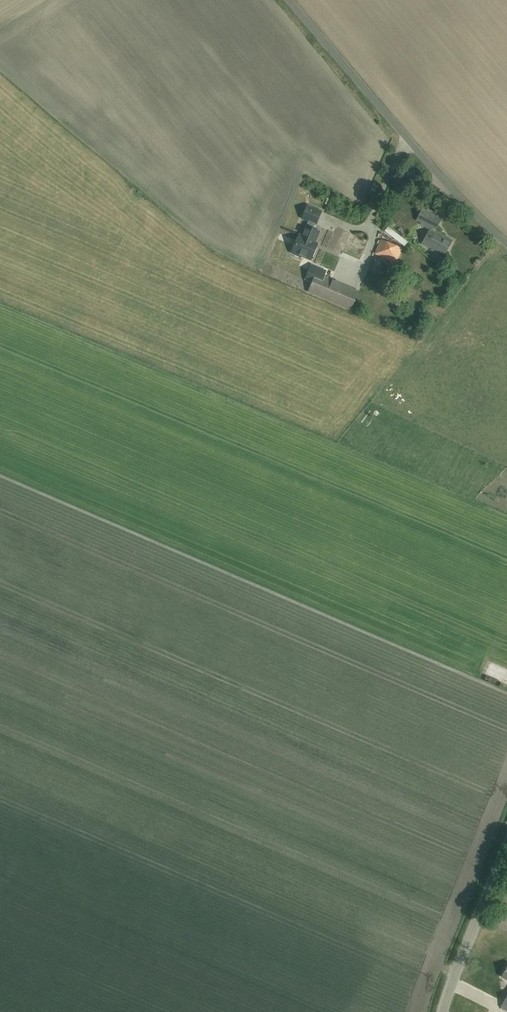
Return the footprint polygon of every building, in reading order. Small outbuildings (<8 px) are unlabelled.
[(318,244),(315,242),(320,231),(313,228),(315,224),(316,224),(322,211),(307,205),(302,218),(309,221),(307,226),(306,225),(301,235),(299,234),(291,253),(301,257),(302,256),(311,260),(318,244)] [(444,256),(452,240),(435,231),(442,217),(433,212),(432,214),(427,211),(420,224),(429,229),(421,244),(444,256)] [(388,226),(386,229),(404,244),(407,240),(388,226)] [(381,239),(374,254),(397,263),(403,248),(381,239)] [(316,273),(308,292),(351,310),(359,291),(316,273)]
